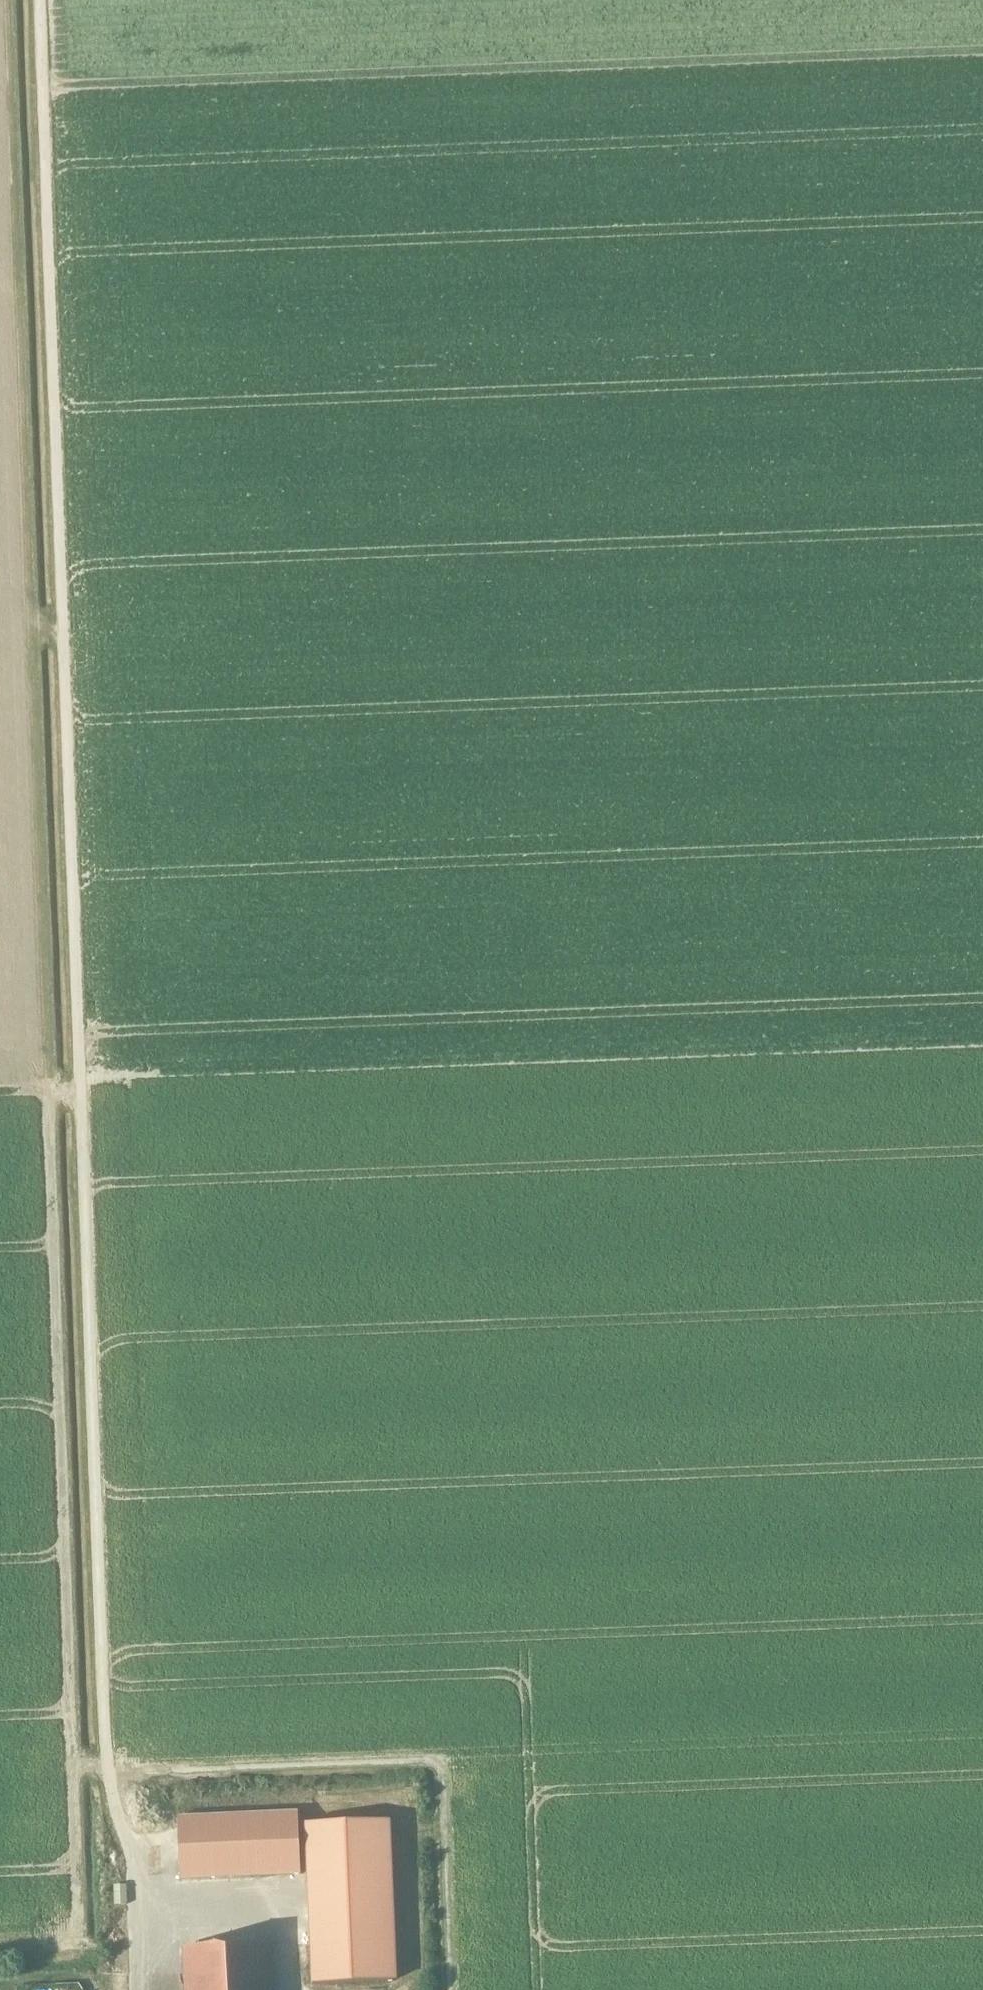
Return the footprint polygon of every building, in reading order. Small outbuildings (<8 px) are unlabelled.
[(181,1880),(300,1876),(297,1812),(179,1817),(181,1880)] [(386,1820),(306,1823),(312,1984),(393,1981),(386,1820)] [(270,1944),(184,1948),(185,1989),(271,1989),(270,1944)]
